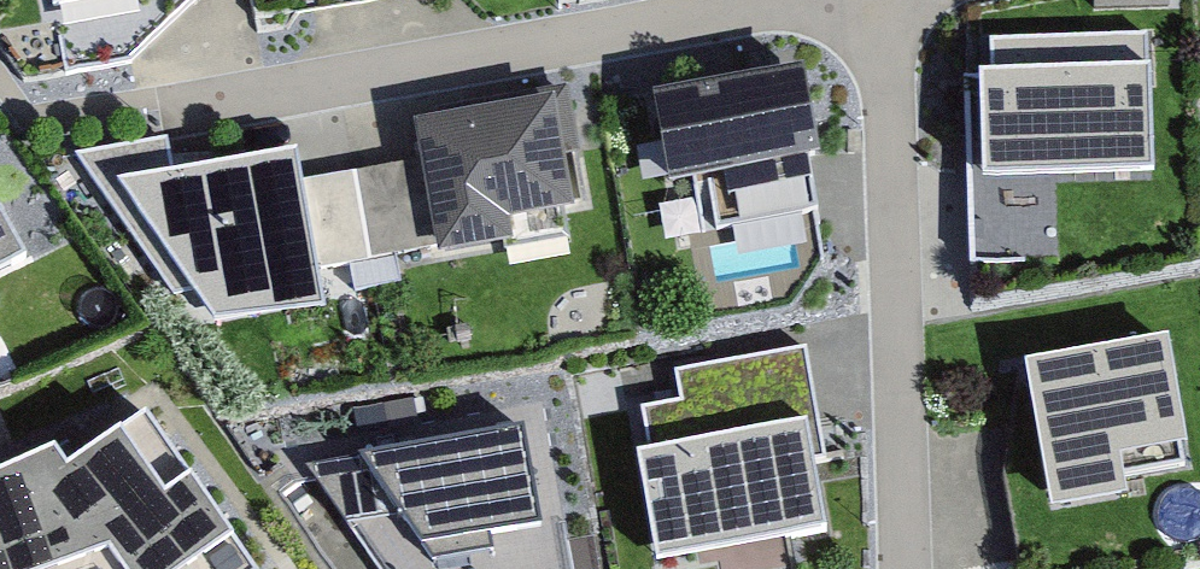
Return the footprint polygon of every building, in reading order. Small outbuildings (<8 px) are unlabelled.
[(1103,11),(1179,11),(1179,0),(1103,0),(1103,11)] [(1180,40),(1015,45),(1019,173),(1184,169),(1180,40)] [(857,211),(833,69),(688,93),(702,177),(728,173),(738,231),(857,211)] [(604,202),(585,95),(440,120),(447,156),(462,244),(463,248),(539,234),(535,215),(604,202)] [(341,265),(462,244),(447,156),(325,177),(341,265)] [(253,343),(352,325),(341,265),(325,177),(323,163),(147,193),(253,343)] [(24,276),(0,226),(0,288),(24,276)] [(1057,360),(1082,506),(1158,493),(1156,477),(1199,470),(1199,340),(1199,336),(1057,360)] [(858,464),(839,359),(713,381),(719,411),(679,418),(685,449),(671,452),(690,558),(859,529),(848,466),(858,464)] [(552,428),(330,467),(399,568),(606,568),(598,531),(571,536),(552,428)] [(64,449),(0,477),(0,568),(265,568),(207,482),(180,504),(132,436),(83,473),(64,449)]
